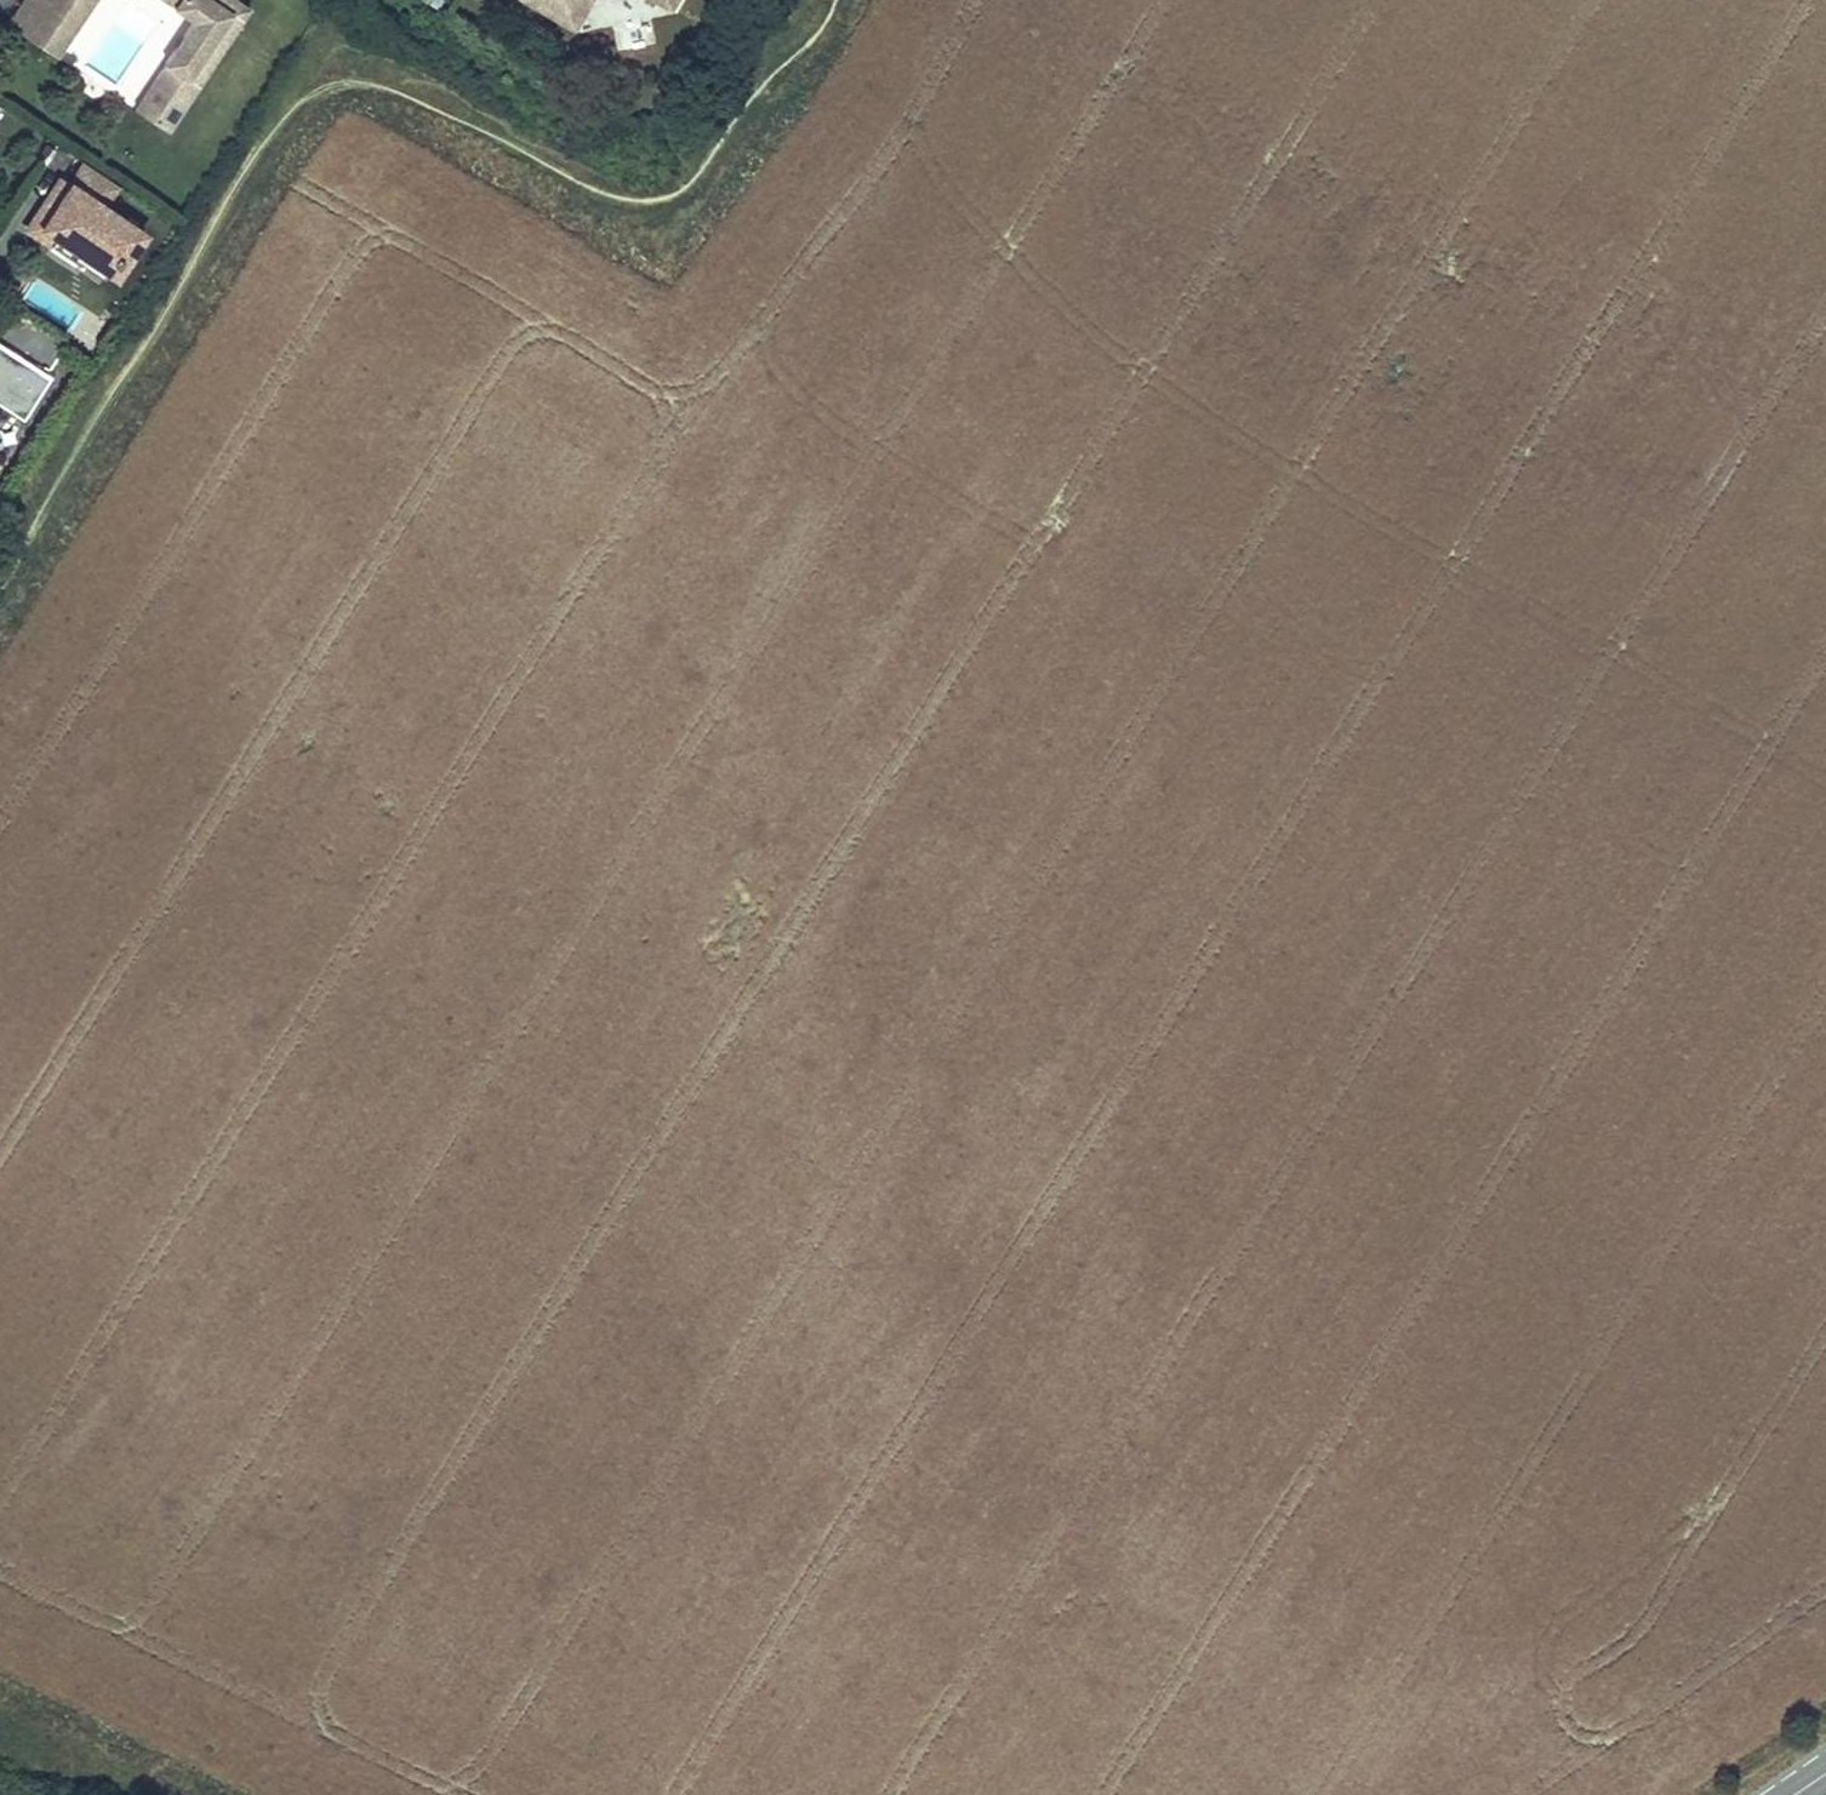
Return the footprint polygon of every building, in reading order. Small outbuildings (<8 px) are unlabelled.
[(10,18),(60,52),(95,0),(23,0),(10,18)] [(196,17),(137,104),(170,127),(232,37),(227,34),(233,26),(237,29),(253,6),(244,0),(240,0),(238,2),(234,0),(172,0),(196,17)] [(522,4),(564,28),(579,0),(525,0),(522,4)] [(564,28),(577,35),(592,7),(621,0),(579,0),(564,28)] [(680,0),(651,0),(673,12),(680,0)] [(237,29),(233,26),(227,34),(232,37),(237,29)] [(117,184),(85,162),(71,182),(61,176),(52,189),(52,195),(58,202),(49,214),(39,207),(26,227),(50,242),(55,234),(83,253),(78,262),(102,278),(113,261),(115,263),(121,255),(118,254),(123,245),(131,251),(143,232),(116,213),(109,224),(96,215),(117,184)] [(113,261),(108,269),(115,274),(131,251),(123,245),(118,254),(121,255),(115,263),(113,261)] [(12,297),(0,315),(0,392),(26,409),(53,367),(50,365),(70,336),(12,297)]
